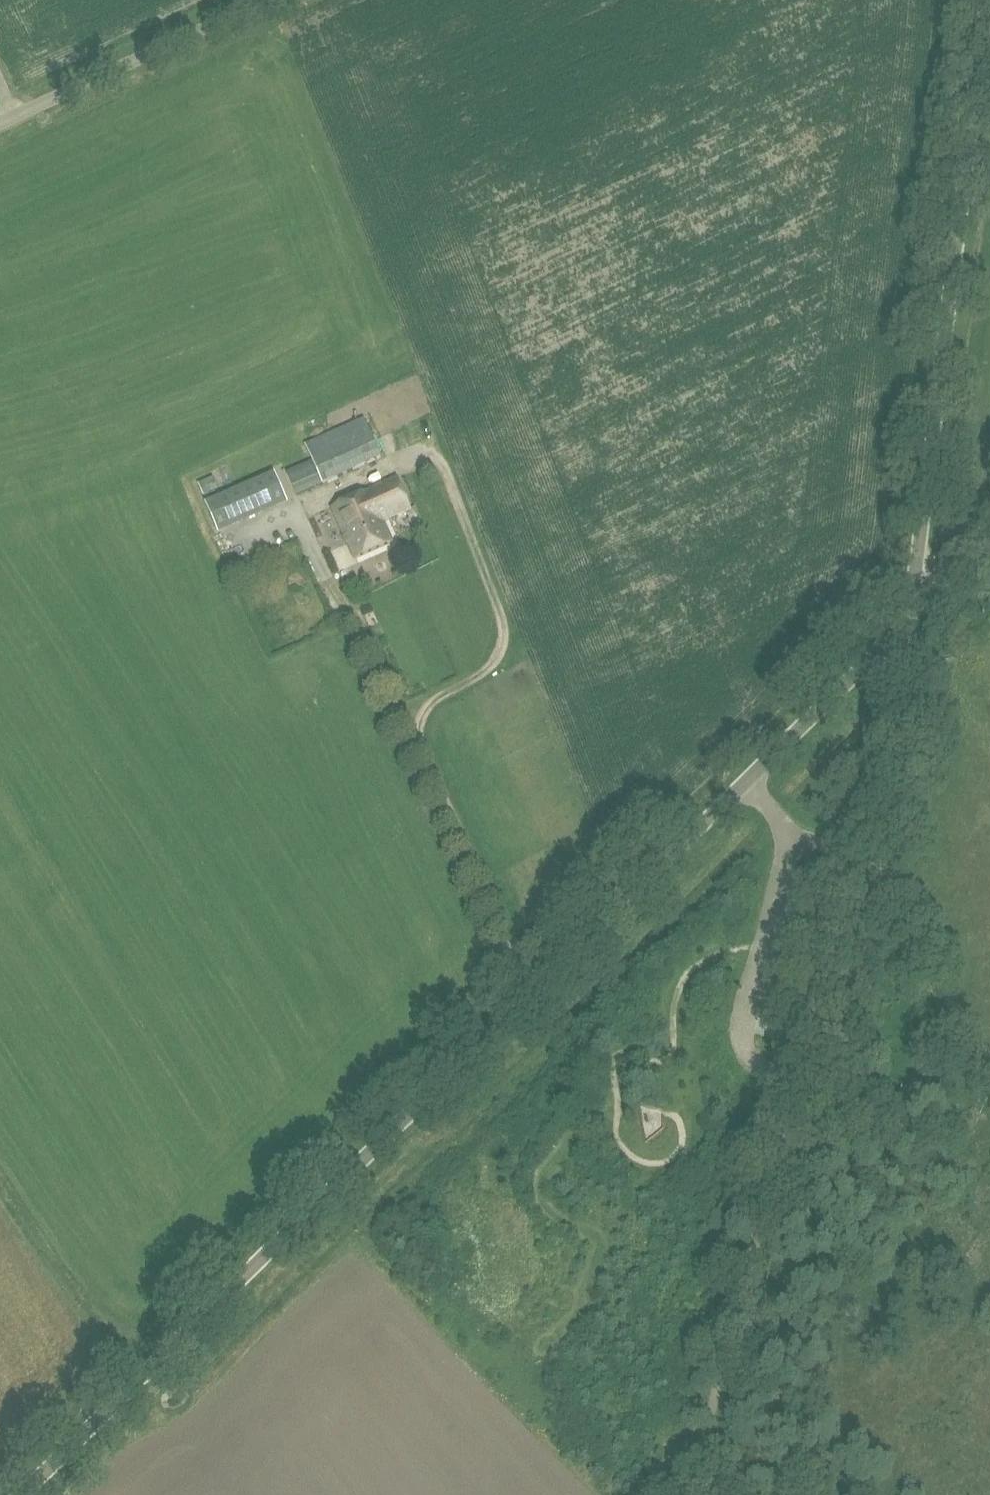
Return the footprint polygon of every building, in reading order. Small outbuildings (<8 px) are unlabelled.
[(313,460),(288,471),(298,493),(382,456),(365,418),(306,444),(313,460)] [(289,503),(275,471),(205,502),(220,534),(289,503)] [(355,558),(393,541),(383,520),(411,508),(397,477),(332,507),(355,558)]
